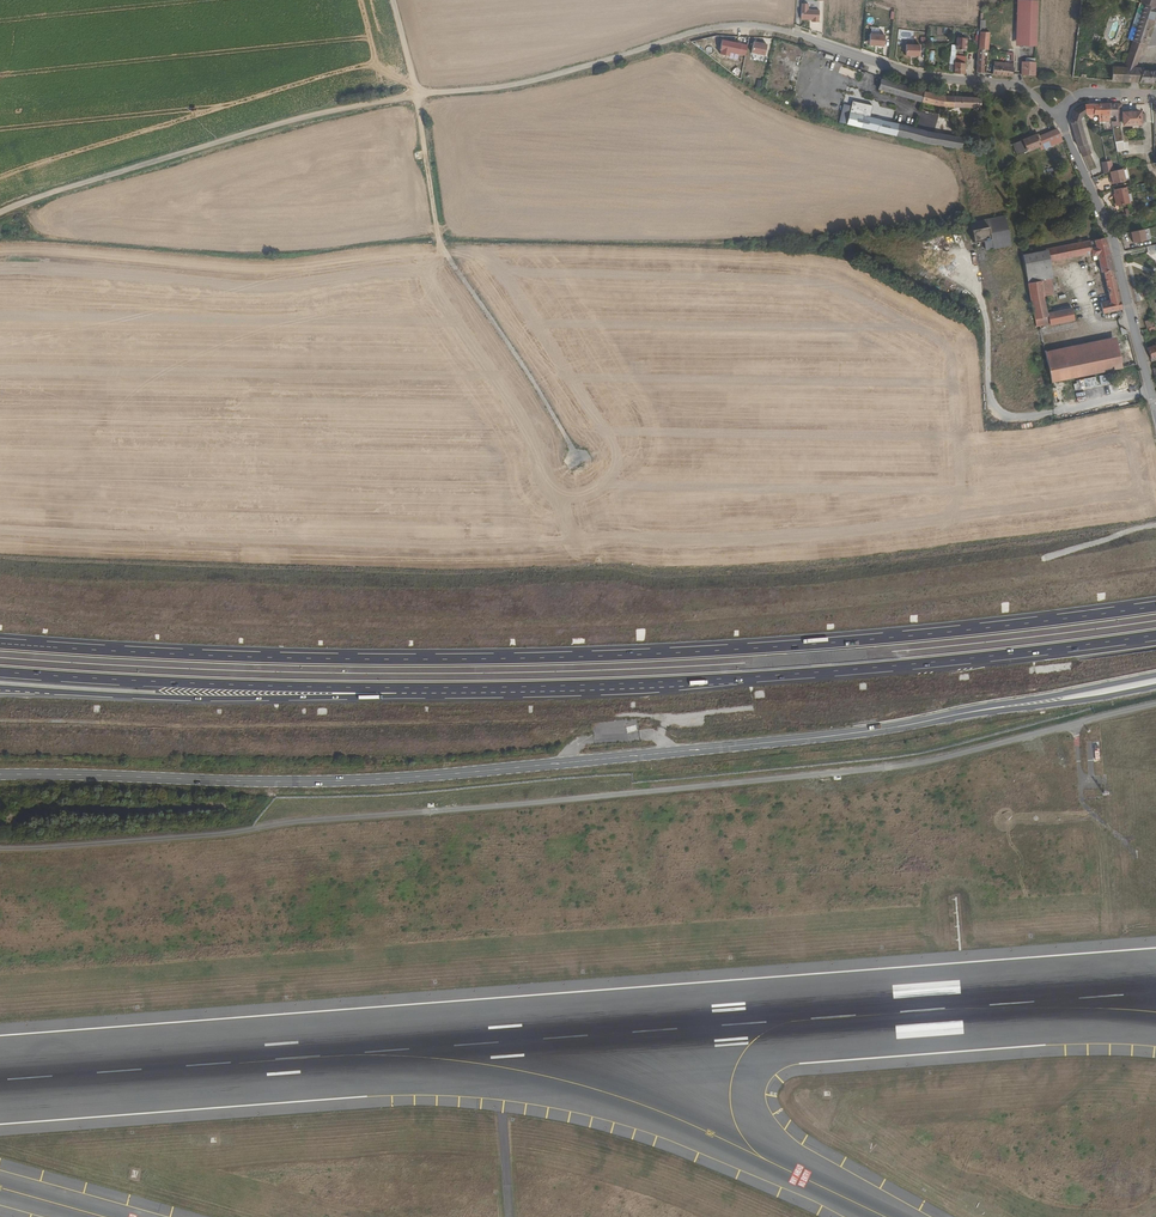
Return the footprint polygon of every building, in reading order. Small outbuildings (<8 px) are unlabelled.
[(1039,3),(1023,3),(1022,47),(1037,47),(1039,3)] [(1146,4),(1141,3),(1128,40),(1134,42),(1134,41),(1146,5),(1146,4)] [(808,4),(803,4),(802,20),(813,20),(812,22),(819,23),(819,20),(820,20),(820,10),(808,10),(808,4)] [(1146,5),(1134,41),(1144,45),(1152,24),(1155,26),(1155,8),(1146,5)] [(986,33),(981,32),(980,43),(979,50),(985,51),(989,51),(991,33),(986,33)] [(869,46),(884,46),(885,34),(869,33),(869,46)] [(958,51),(967,51),(967,39),(958,39),(958,47),(958,51)] [(751,53),(764,56),(767,44),(754,40),(751,53)] [(1134,41),(1134,42),(1126,65),(1136,68),(1144,45),(1134,41)] [(908,47),(908,58),(914,58),(914,57),(917,57),(917,58),(922,58),(922,47),(908,47)] [(957,75),(966,75),(966,65),(966,59),(958,58),(958,61),(957,72),(957,75)] [(1023,75),(1036,76),(1037,59),(1027,59),(1026,64),(1024,63),(1023,75)] [(1118,63),(1113,81),(1121,82),(1131,82),(1136,68),(1126,65),(1118,63)] [(1012,69),(1002,68),(1002,75),(1011,76),(1012,69)] [(1146,73),(1145,83),(1149,84),(1155,85),(1155,74),(1146,73)] [(982,98),(946,97),(887,80),(883,91),(929,104),(952,108),(984,109),(982,98)] [(1072,111),(1070,123),(1079,120),(1084,111),(1083,103),(1072,111)] [(1098,114),(1098,103),(1083,103),(1084,111),(1093,113),(1094,116),(1098,114)] [(1109,115),(1108,103),(1098,103),(1098,114),(1109,115)] [(1116,115),(1116,121),(1111,121),(1112,126),(1120,126),(1120,121),(1120,115),(1119,114),(1121,113),(1122,103),(1119,103),(1116,103),(1116,115)] [(852,104),(849,115),(847,126),(877,132),(879,121),(869,119),(871,107),(852,104)] [(1141,125),(1141,122),(1141,113),(1141,110),(1131,111),(1121,111),(1122,125),(1141,125)] [(1087,143),(1079,120),(1070,123),(1078,146),(1087,143)] [(967,139),(879,121),(877,132),(964,150),(967,139)] [(1064,142),(1061,135),(1059,131),(1044,137),(1041,138),(1046,150),(1064,142)] [(1025,155),(1045,148),(1040,136),(1021,144),(1025,155)] [(1080,152),(1089,149),(1087,143),(1078,146),(1080,152)] [(1112,161),(1101,162),(1102,172),(1113,171),(1112,161)] [(1115,180),(1114,180),(1115,185),(1129,181),(1125,169),(1113,172),(1115,180)] [(1134,203),(1129,187),(1117,190),(1118,194),(1117,195),(1120,206),(1134,203)] [(979,242),(986,241),(1000,238),(1002,246),(1013,243),(1007,215),(1002,216),(1002,214),(997,215),(997,217),(975,222),(979,242)] [(1149,240),(1146,229),(1132,233),(1134,238),(1135,237),(1136,243),(1149,240)] [(1109,278),(1117,276),(1109,242),(1107,237),(1096,240),(1097,244),(1092,245),(1095,254),(1092,255),(1094,263),(1101,261),(1104,274),(1108,273),(1109,278)] [(986,241),(988,249),(1002,246),(1000,238),(986,241)] [(1092,255),(1095,254),(1092,245),(1092,241),(1059,248),(1062,261),(1092,255)] [(945,247),(937,248),(938,256),(946,255),(945,247)] [(1055,269),(1063,267),(1062,261),(1059,248),(1050,250),(1055,269)] [(1055,269),(1050,250),(1024,255),(1030,281),(1042,279),(1042,276),(1064,270),(1063,267),(1055,269)] [(1053,313),(1050,298),(1069,294),(1064,270),(1042,276),(1042,279),(1030,281),(1039,324),(1052,322),(1052,324),(1055,323),(1055,324),(1079,320),(1077,308),(1053,313)] [(1106,303),(1109,314),(1125,311),(1118,281),(1110,283),(1114,301),(1106,303)] [(1079,376),(1119,366),(1125,365),(1120,342),(1074,353),(1079,376)] [(1049,358),(1055,382),(1079,376),(1074,353),(1049,358)] [(1107,374),(1099,376),(1100,385),(1109,383),(1107,374)] [(1076,390),(1100,384),(1098,375),(1074,381),(1076,390)]
